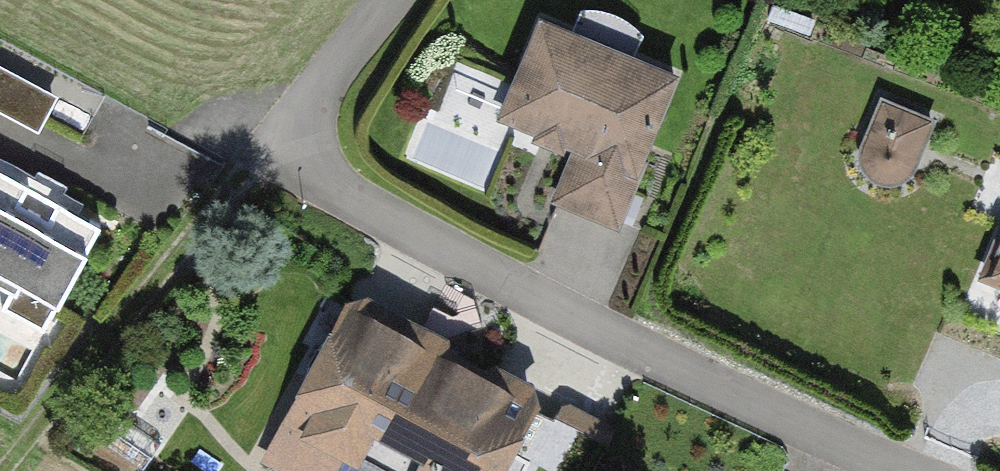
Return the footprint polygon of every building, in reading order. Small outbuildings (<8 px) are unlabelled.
[(678,74),(541,19),(502,114),(579,145),(557,199),(617,223),(678,74)] [(61,92),(0,60),(0,106),(43,128),(61,92)] [(882,96),(864,141),(861,149),(861,158),(865,167),(871,174),(879,178),(888,180),(897,179),(905,175),(912,169),(915,160),(933,116),(882,96)] [(0,166),(0,279),(14,286),(5,304),(43,323),(98,216),(0,166)] [(985,275),(999,281),(999,239),(985,275)] [(354,296),(268,457),(294,470),(492,470),(534,392),(354,296)] [(555,414),(526,470),(594,470),(609,442),(555,414)]
